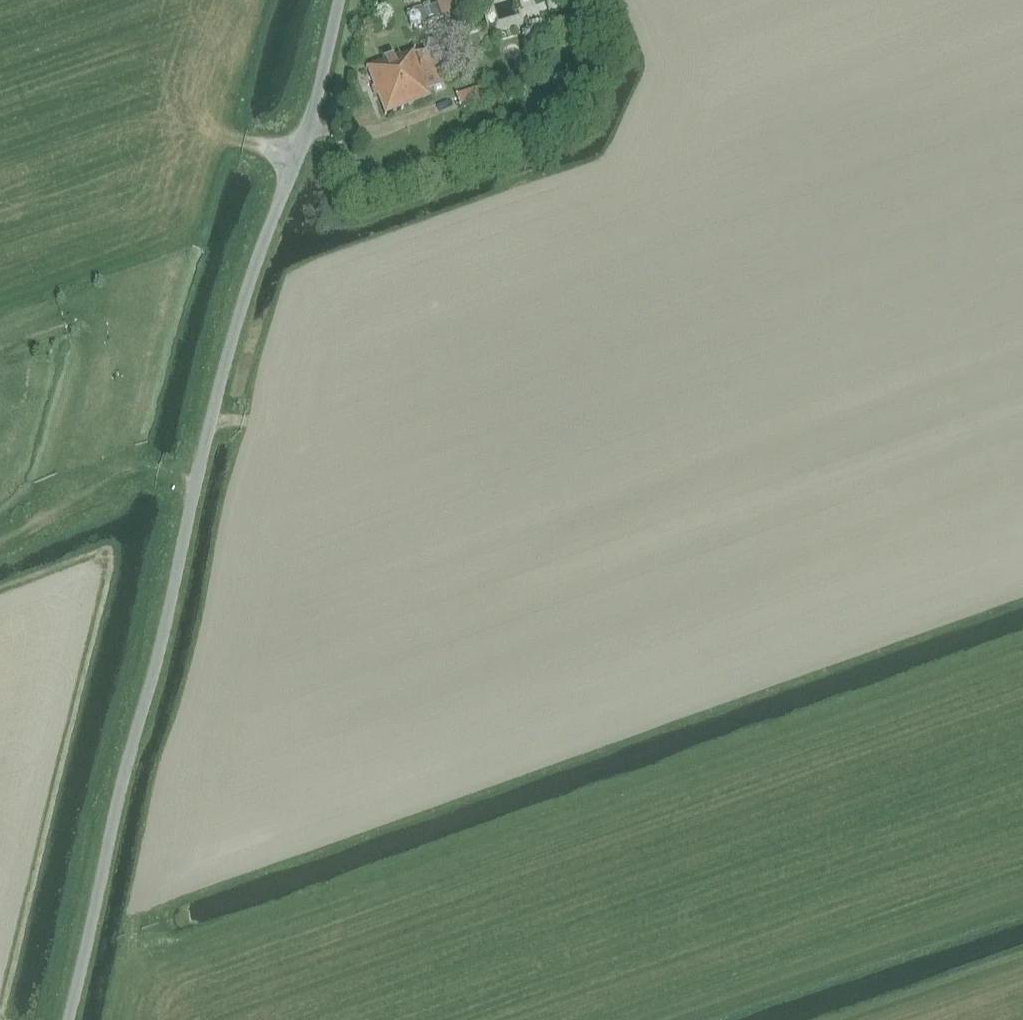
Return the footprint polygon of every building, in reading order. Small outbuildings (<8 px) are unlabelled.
[(486,16),(506,11),(504,0),(483,0),(486,16)] [(512,13),(525,10),(523,0),(508,0),(512,13)] [(385,117),(432,99),(431,96),(430,96),(429,91),(442,86),(437,75),(441,73),(431,49),(413,56),(413,53),(400,58),(396,48),(381,53),(384,62),(366,68),(376,97),(377,97),(385,117)] [(456,96),(461,109),(470,106),(469,105),(487,99),(483,87),(456,96)]
